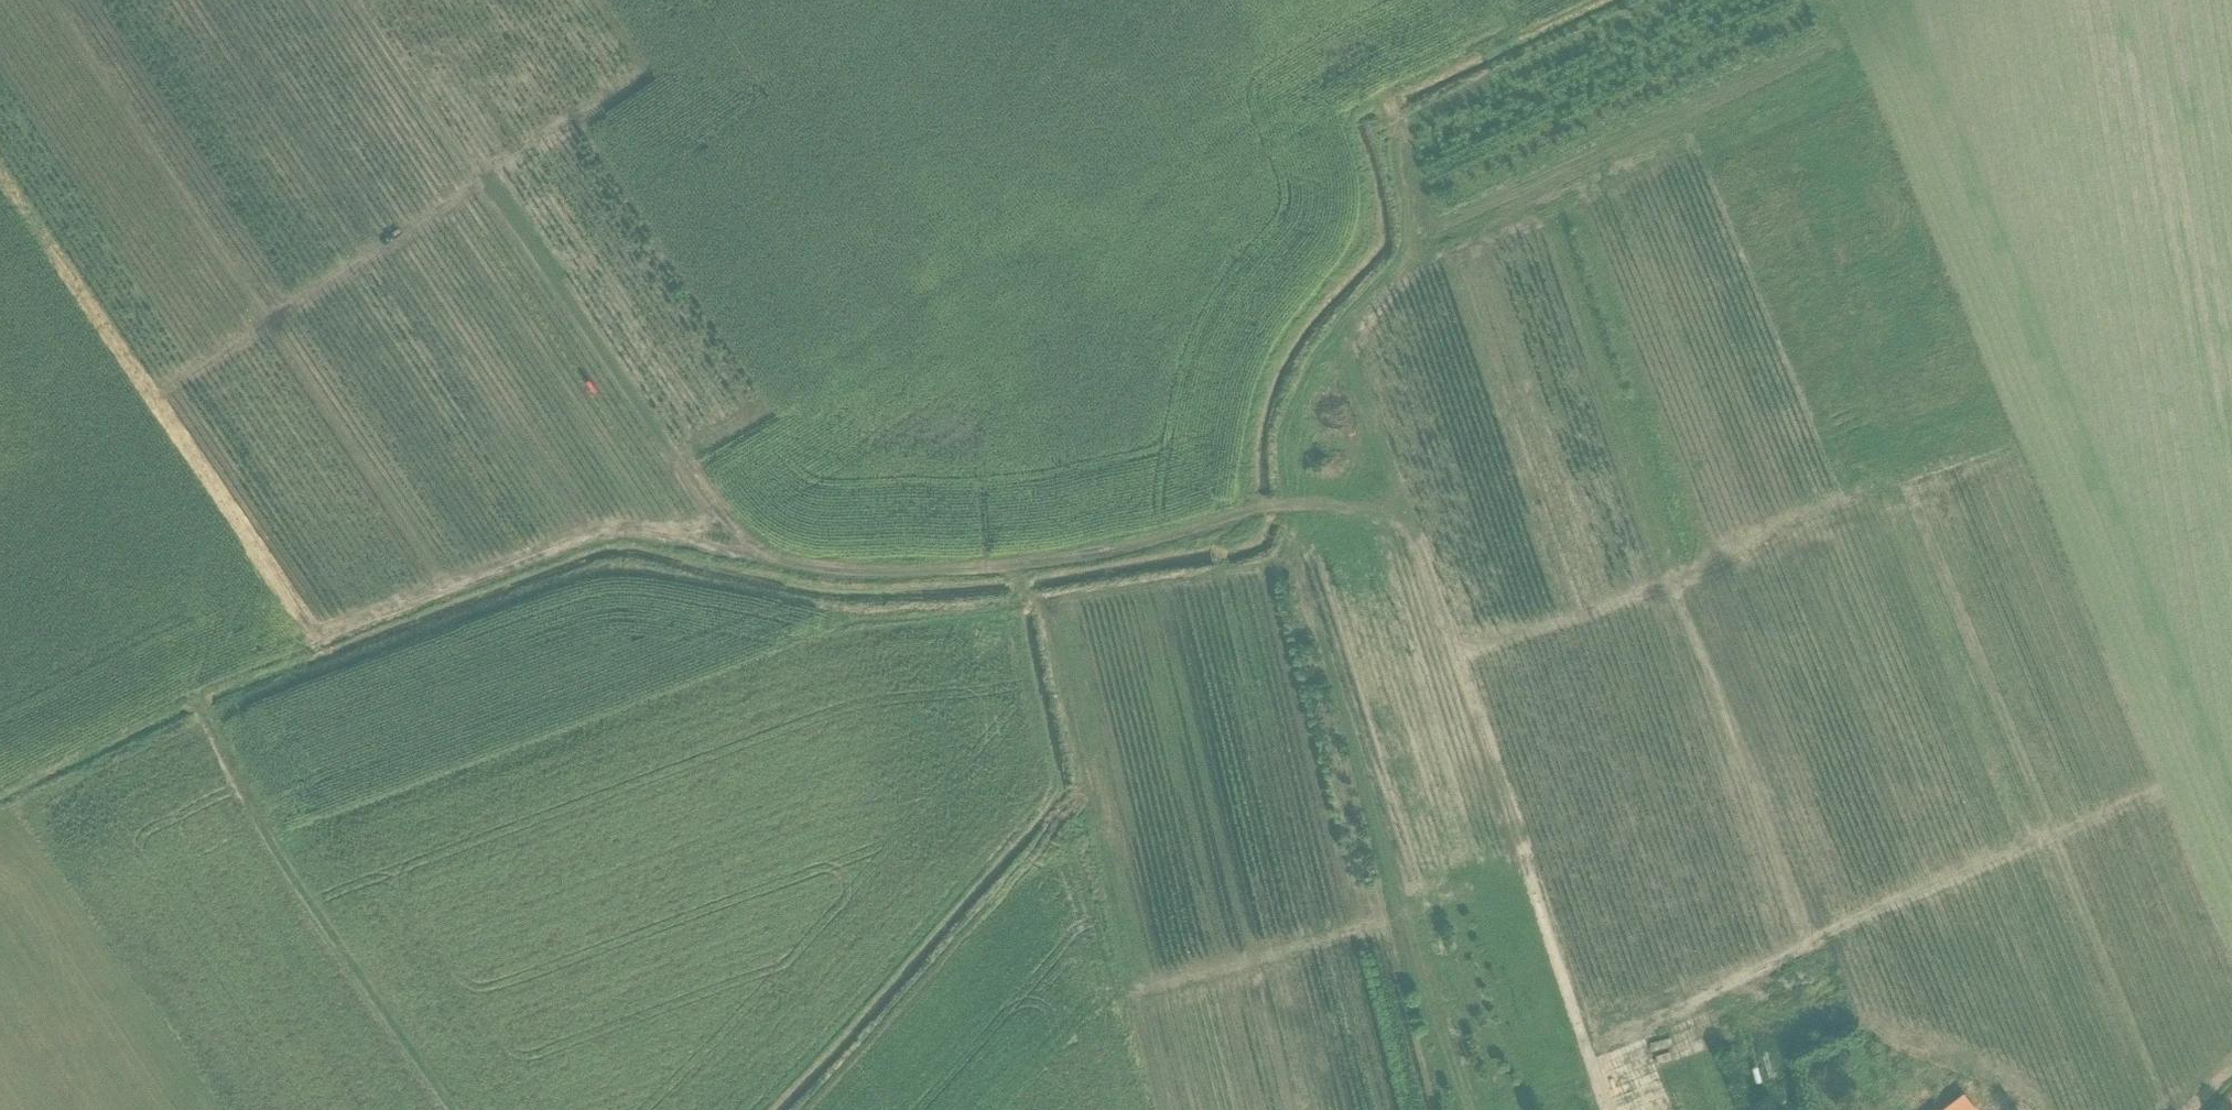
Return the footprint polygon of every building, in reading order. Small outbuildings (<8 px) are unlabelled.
[(1964,1096),(1945,1109),(1974,1109),(1964,1096)]
